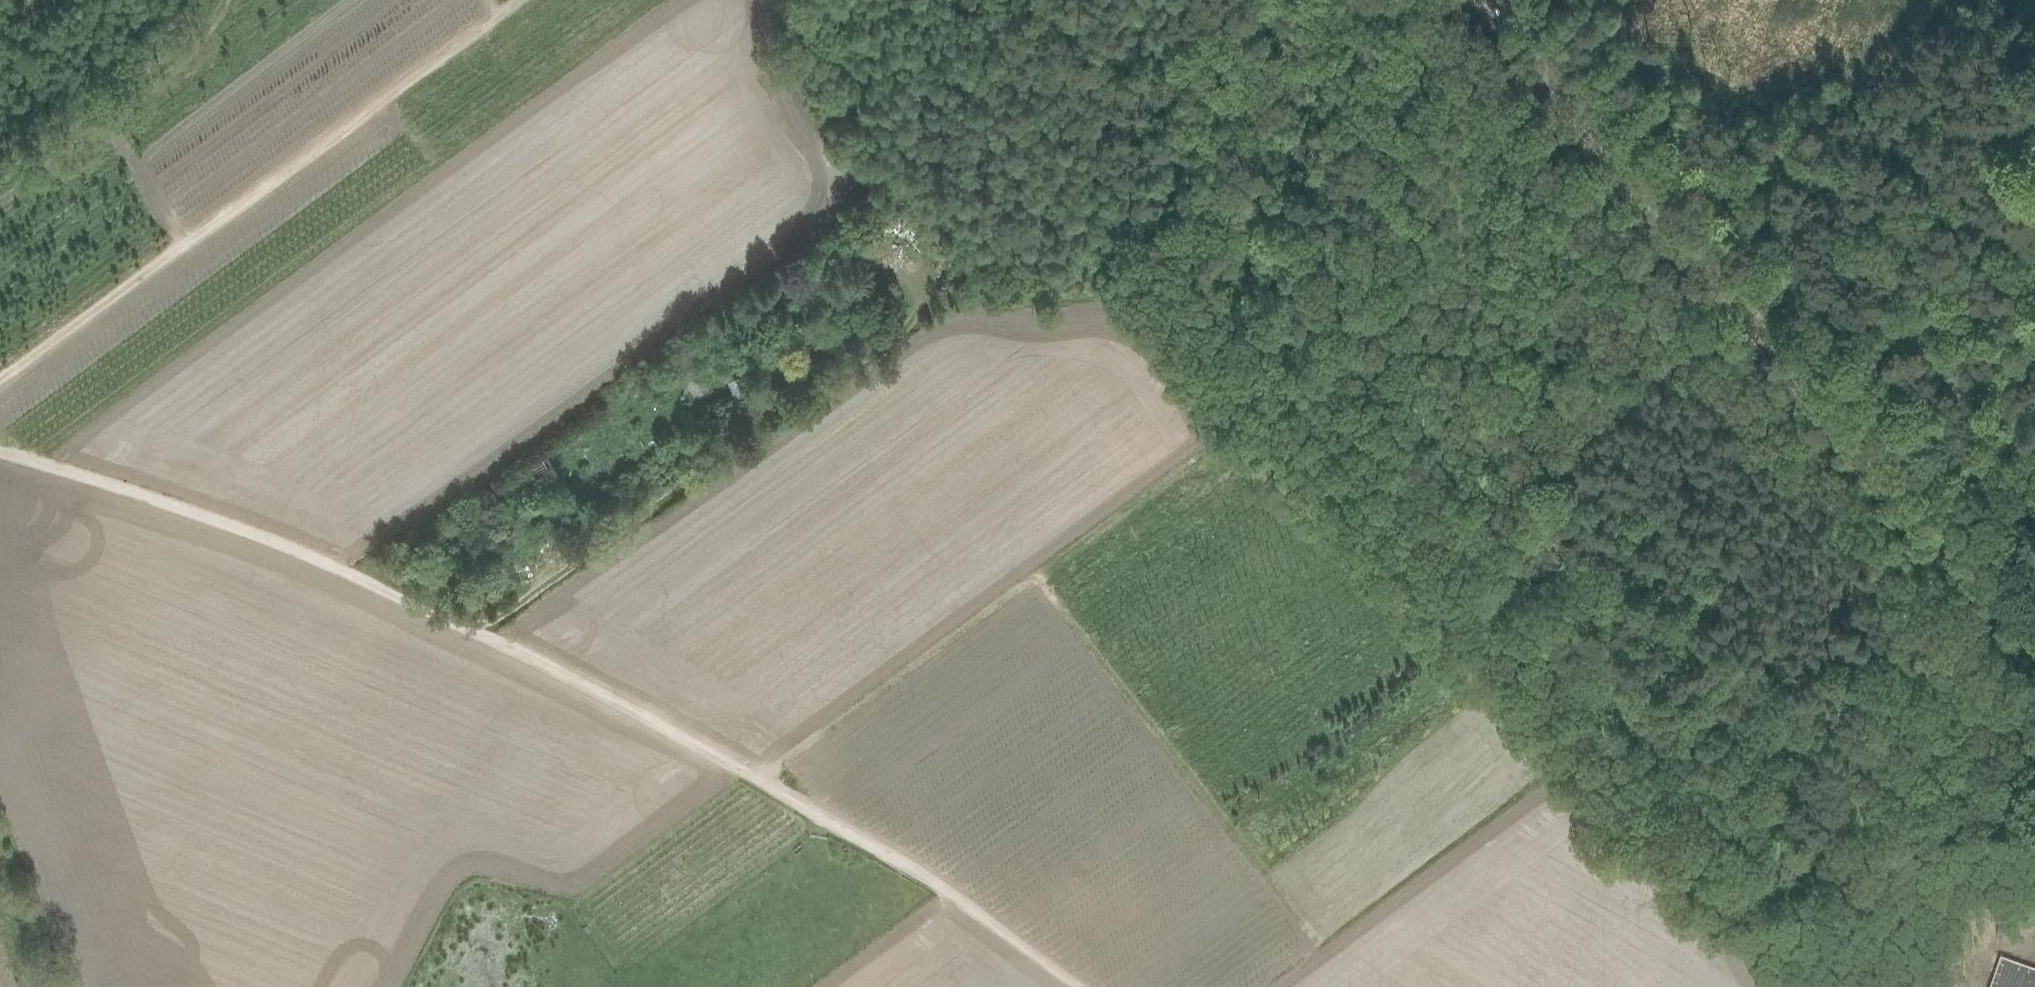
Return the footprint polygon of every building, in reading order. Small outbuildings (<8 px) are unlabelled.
[(546,456),(538,461),(544,470),(552,465),(546,456)] [(2002,972),(1997,986),(2034,986),(2034,983),(2002,972)]
